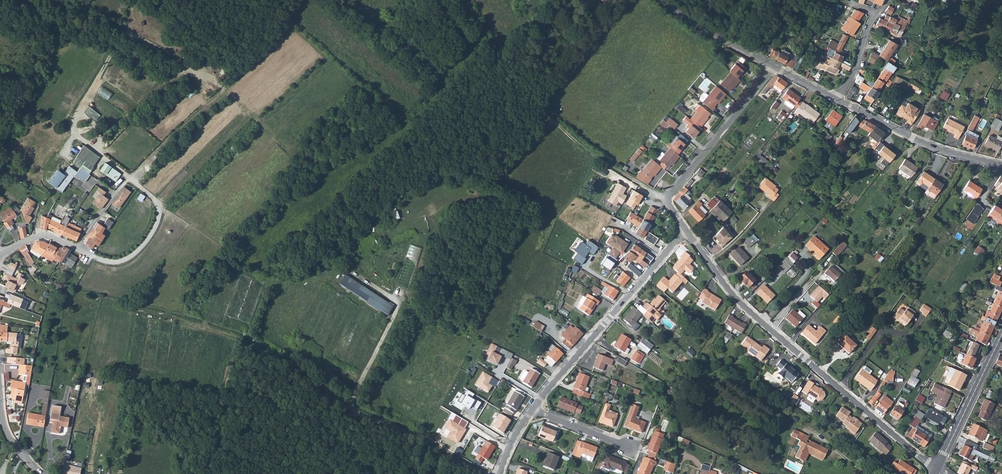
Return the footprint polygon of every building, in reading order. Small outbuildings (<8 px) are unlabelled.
[(874,24),(873,28),(882,32),(884,28),(890,15),(886,13),(884,18),(880,17),(879,17),(879,18),(876,25),(874,24)] [(890,15),(884,28),(891,32),(898,16),(893,14),(893,16),(890,15)] [(898,16),(891,32),(896,34),(904,18),(898,16)] [(853,35),(859,25),(860,23),(853,18),(853,17),(851,17),(849,17),(842,29),(853,35)] [(815,30),(811,35),(817,39),(821,34),(815,30)] [(773,37),(768,33),(761,42),(766,45),(773,37)] [(839,43),(836,50),(832,48),(831,48),(827,54),(828,55),(833,57),(841,62),(846,52),(841,50),(845,42),(848,36),(847,36),(843,35),(841,39),(839,43)] [(832,39),(828,46),(831,48),(832,48),(836,50),(839,43),(832,39)] [(897,44),(889,40),(879,56),(880,56),(887,61),(894,64),(896,60),(889,56),(897,44)] [(770,56),(795,68),(798,61),(797,61),(774,49),(770,56)] [(879,56),(873,52),(867,62),(874,65),(880,56),(879,56)] [(828,55),(824,62),(821,60),(818,66),(822,68),(823,67),(835,73),(839,65),(842,66),(851,70),(852,67),(844,63),(841,62),(833,57),(828,55)] [(734,62),(728,69),(729,71),(736,76),(740,71),(741,72),(745,67),(737,61),(735,63),(734,62)] [(885,68),(877,78),(884,82),(890,86),(892,82),(893,81),(889,78),(896,66),(894,64),(887,61),(883,67),(885,68)] [(736,76),(729,71),(719,83),(728,90),(735,82),(736,82),(739,79),(736,76)] [(773,76),(760,92),(763,94),(769,86),(770,87),(771,86),(773,83),(781,89),(787,83),(777,75),(775,75),(773,76)] [(859,75),(855,82),(860,85),(862,81),(864,78),(859,75)] [(908,85),(909,83),(907,81),(899,77),(895,83),(906,89),(908,85)] [(874,83),(872,87),(878,91),(884,82),(877,78),(874,83)] [(862,81),(860,85),(869,91),(872,87),(866,84),(862,81)] [(773,83),(771,86),(779,92),(781,89),(773,83)] [(698,98),(701,101),(712,109),(714,106),(713,105),(722,95),(723,96),(725,93),(715,85),(707,95),(704,92),(703,92),(698,98)] [(102,86),(98,92),(108,99),(112,92),(102,86)] [(869,91),(867,94),(864,97),(872,102),(874,99),(879,92),(878,91),(872,87),(869,91)] [(785,101),(793,107),(800,99),(788,89),(781,98),(785,101)] [(944,89),(939,96),(946,100),(950,93),(944,89)] [(793,107),(785,101),(783,103),(791,109),(793,107)] [(916,108),(908,102),(905,107),(902,105),(897,113),(897,114),(900,116),(902,116),(905,118),(906,116),(909,118),(908,119),(907,121),(912,124),(919,111),(916,109),(916,108)] [(801,103),(793,115),(797,117),(799,114),(813,123),(818,114),(801,103)] [(701,105),(690,118),(694,121),(700,126),(702,124),(701,122),(710,112),(701,105)] [(90,106),(86,111),(96,120),(101,114),(90,106)] [(834,112),(826,121),(834,127),(841,118),(841,117),(834,112)] [(923,113),(917,125),(923,127),(924,125),(933,130),(938,121),(923,113)] [(973,113),(964,132),(965,133),(961,142),(972,147),(976,138),(969,134),(970,132),(976,120),(977,121),(978,119),(977,117),(978,115),(973,113)] [(775,117),(781,122),(784,118),(778,114),(775,117)] [(856,116),(848,127),(851,130),(854,126),(856,127),(857,126),(870,134),(868,137),(877,143),(874,146),(876,148),(886,135),(876,128),(864,121),(856,116)] [(993,116),(989,125),(994,128),(999,119),(993,116)] [(668,117),(665,121),(667,123),(673,128),(677,124),(668,117)] [(948,117),(943,126),(948,128),(948,130),(954,133),(953,135),(957,137),(963,124),(948,117)] [(999,119),(994,128),(997,130),(1001,121),(999,119)] [(700,126),(694,121),(691,124),(690,123),(685,130),(693,138),(694,137),(698,133),(699,133),(703,129),(700,126)] [(848,127),(845,131),(848,133),(850,135),(856,127),(854,126),(851,130),(848,127)] [(686,143),(689,139),(680,133),(678,137),(686,143)] [(845,136),(842,134),(835,144),(837,145),(845,136)] [(998,149),(1001,140),(1001,136),(997,134),(995,137),(988,134),(984,142),(998,149)] [(665,144),(670,148),(678,154),(681,149),(680,148),(684,143),(677,137),(671,144),(668,141),(665,144)] [(888,140),(883,147),(893,155),(898,148),(888,140)] [(79,168),(88,174),(99,157),(83,145),(73,163),(79,168)] [(664,154),(659,161),(668,168),(671,164),(676,158),(677,159),(680,155),(678,154),(670,148),(670,147),(664,154)] [(656,158),(659,161),(664,154),(661,152),(656,158)] [(755,158),(766,166),(770,161),(759,153),(755,158)] [(634,154),(628,162),(630,164),(636,156),(636,155),(634,154)] [(641,170),(636,176),(648,184),(652,179),(651,178),(658,169),(659,170),(661,167),(651,159),(641,171),(641,170)] [(905,160),(898,169),(911,178),(917,168),(905,160)] [(98,169),(114,180),(119,173),(104,162),(98,169)] [(74,176),(77,172),(69,166),(62,175),(55,170),(46,183),(61,194),(74,176)] [(88,174),(79,168),(77,172),(74,176),(85,182),(90,175),(88,174)] [(698,168),(694,174),(698,178),(704,172),(698,168)] [(920,182),(927,187),(932,178),(922,171),(915,181),(919,184),(920,182)] [(999,175),(993,185),(997,187),(995,190),(1000,193),(1001,189),(1001,177),(999,175)] [(648,184),(636,176),(635,177),(647,185),(648,184)] [(763,192),(764,191),(768,194),(766,196),(770,199),(775,193),(777,190),(774,187),(775,186),(765,178),(757,187),(763,192)] [(927,187),(923,192),(927,195),(930,191),(934,194),(941,184),(932,178),(927,187)] [(685,184),(671,200),(683,209),(689,202),(681,195),(683,193),(685,190),(684,189),(691,181),(689,179),(685,184)] [(970,180),(964,189),(977,197),(983,188),(970,180)] [(625,188),(617,184),(607,202),(615,206),(617,202),(621,205),(626,196),(622,194),(625,188)] [(132,190),(125,185),(119,192),(116,194),(112,201),(120,206),(132,190)] [(101,191),(94,202),(102,207),(109,197),(104,193),(106,190),(100,186),(98,189),(101,191)] [(642,197),(633,191),(625,204),(633,209),(635,205),(636,206),(637,204),(638,204),(642,197)] [(683,193),(681,195),(689,202),(691,200),(683,193)] [(775,193),(770,199),(773,201),(778,195),(775,193)] [(36,201),(28,197),(21,209),(22,210),(25,215),(26,218),(27,221),(27,222),(29,221),(32,216),(30,215),(34,207),(33,206),(36,201)] [(687,210),(698,220),(704,213),(697,206),(700,202),(697,200),(687,210)] [(719,202),(711,211),(723,221),(731,212),(719,202)] [(981,205),(978,203),(966,219),(974,225),(979,217),(979,216),(984,208),(980,206),(981,205)] [(14,208),(12,204),(1,212),(6,221),(5,222),(8,227),(13,224),(10,219),(16,215),(16,214),(22,210),(21,209),(18,206),(14,208)] [(986,215),(995,220),(996,217),(1001,221),(1001,210),(993,204),(986,215)] [(396,205),(391,207),(395,219),(400,218),(396,205)] [(655,210),(650,207),(642,220),(638,227),(645,231),(653,217),(656,213),(658,214),(660,211),(655,209),(655,210)] [(51,218),(48,226),(63,233),(69,222),(71,218),(67,216),(63,224),(55,220),(57,215),(60,217),(62,212),(56,209),(53,214),(51,218)] [(638,227),(642,220),(630,213),(625,220),(638,227)] [(729,219),(733,223),(738,219),(734,215),(729,219)] [(46,216),(42,228),(46,229),(47,229),(48,226),(51,218),(46,216)] [(109,218),(105,225),(107,227),(111,229),(115,221),(109,218)] [(98,221),(94,226),(96,228),(97,231),(95,234),(103,239),(107,234),(104,232),(107,227),(105,225),(98,221)] [(20,233),(22,238),(28,235),(28,232),(28,227),(27,222),(20,223),(21,226),(19,226),(20,233)] [(82,228),(69,222),(63,233),(77,240),(79,236),(81,237),(84,234),(80,232),(82,228)] [(732,237),(724,226),(716,234),(713,237),(720,245),(722,245),(732,237)] [(645,231),(638,227),(634,233),(640,237),(642,234),(644,235),(642,238),(652,244),(656,238),(645,231)] [(95,234),(93,237),(90,238),(87,236),(85,239),(85,242),(91,246),(92,247),(96,242),(99,244),(103,239),(95,234)] [(613,237),(610,235),(604,243),(611,247),(607,254),(614,259),(618,252),(621,252),(626,244),(614,236),(614,237),(613,236),(613,237)] [(757,240),(752,235),(745,242),(750,247),(757,240)] [(806,244),(809,247),(810,246),(814,249),(815,248),(819,250),(817,253),(816,253),(821,257),(829,247),(813,235),(806,244)] [(34,240),(31,247),(44,253),(45,252),(46,250),(50,243),(43,240),(42,241),(38,239),(34,240)] [(842,239),(832,250),(836,253),(846,242),(842,239)] [(574,251),(577,253),(573,259),(581,265),(586,258),(584,257),(588,252),(593,255),(598,247),(589,240),(586,244),(583,242),(580,242),(574,251)] [(50,243),(46,250),(50,252),(51,252),(50,255),(56,258),(59,251),(60,247),(51,242),(50,243)] [(22,244),(19,247),(23,251),(25,254),(29,251),(27,249),(29,247),(26,243),(22,244)] [(59,251),(56,258),(61,260),(67,247),(64,245),(63,247),(61,246),(60,247),(59,251)] [(634,245),(629,252),(633,255),(638,248),(634,245)] [(67,247),(61,260),(64,262),(65,260),(75,264),(78,256),(71,253),(73,249),(67,247)] [(729,254),(739,265),(747,257),(736,247),(729,254)] [(638,248),(633,255),(640,260),(645,253),(638,248)] [(978,257),(982,251),(978,249),(974,255),(978,257)] [(621,257),(628,262),(631,259),(643,267),(645,264),(640,260),(633,255),(629,252),(627,251),(621,257)] [(677,260),(670,267),(675,271),(676,272),(678,274),(682,270),(686,273),(688,273),(691,270),(691,267),(687,264),(691,260),(687,256),(687,255),(682,251),(678,257),(679,258),(680,258),(678,261),(677,260)] [(795,251),(789,255),(794,261),(800,257),(795,251)] [(621,257),(617,261),(624,266),(627,264),(630,267),(630,268),(637,274),(640,271),(629,263),(628,262),(621,257)] [(783,260),(776,267),(780,271),(787,263),(783,260)] [(830,264),(824,272),(826,274),(827,273),(834,280),(840,273),(844,270),(837,264),(834,264),(832,266),(830,264)] [(8,279),(5,284),(13,288),(15,289),(18,283),(23,282),(25,278),(20,275),(22,272),(19,271),(16,276),(19,277),(18,278),(6,273),(4,277),(8,279)] [(746,271),(739,278),(742,281),(741,282),(744,285),(745,284),(748,287),(755,280),(746,271)] [(622,272),(614,280),(621,286),(628,277),(622,272)] [(666,288),(670,291),(679,280),(682,282),(684,279),(678,274),(676,272),(673,275),(673,274),(667,281),(666,282),(665,281),(665,279),(662,277),(654,286),(662,292),(666,288)] [(344,276),(338,284),(388,316),(393,306),(344,276)] [(991,276),(989,280),(996,284),(999,285),(1001,280),(997,278),(991,276)] [(55,278),(52,283),(58,287),(60,287),(63,282),(55,278)] [(603,284),(598,293),(611,300),(616,291),(608,287),(604,284),(603,284)] [(993,303),(1001,307),(1001,286),(999,285),(996,284),(994,287),(1000,289),(993,303)] [(763,285),(756,292),(767,303),(774,296),(763,285)] [(811,295),(816,299),(819,301),(824,296),(826,298),(830,294),(820,285),(811,295)] [(698,292),(696,296),(699,297),(698,300),(712,307),(718,297),(713,294),(712,295),(708,293),(709,292),(704,289),(705,288),(701,286),(698,292)] [(11,292),(7,300),(10,302),(13,304),(25,308),(28,301),(23,299),(23,298),(11,292)] [(584,299),(579,306),(577,311),(587,316),(593,305),(595,305),(597,302),(585,295),(582,298),(584,299)] [(642,305),(640,308),(644,312),(641,316),(649,324),(653,319),(654,321),(658,316),(655,313),(658,310),(657,309),(663,302),(656,296),(653,300),(652,300),(646,306),(644,304),(642,305)] [(0,297),(0,305),(1,303),(8,306),(10,302),(7,300),(3,298),(0,297)] [(813,302),(818,307),(821,304),(819,301),(816,299),(813,302)] [(990,311),(987,317),(991,319),(995,321),(1001,307),(993,303),(991,302),(990,302),(989,304),(992,306),(995,307),(992,312),(990,311)] [(923,314),(927,317),(932,310),(924,305),(920,311),(923,313),(923,314)] [(901,307),(894,317),(899,321),(900,319),(906,325),(916,312),(909,306),(906,311),(901,307)] [(639,315),(632,309),(622,321),(629,327),(628,328),(633,332),(637,327),(633,323),(639,315)] [(793,310),(785,318),(796,328),(803,319),(798,314),(793,310)] [(728,313),(723,322),(740,332),(745,324),(741,321),(740,322),(733,318),(734,317),(728,313)] [(975,325),(974,328),(989,335),(993,325),(989,323),(991,319),(987,317),(985,317),(982,315),(981,315),(980,318),(984,319),(980,328),(975,325)] [(834,322),(837,325),(842,319),(839,316),(834,322)] [(540,332),(544,326),(536,321),(532,327),(540,332)] [(573,328),(569,325),(560,336),(564,339),(561,343),(569,350),(583,334),(574,327),(573,328)] [(808,325),(801,333),(815,344),(825,331),(820,326),(815,332),(808,325)] [(865,336),(869,340),(871,337),(876,330),(872,327),(865,336)] [(974,328),(972,327),(970,330),(974,332),(974,331),(978,332),(976,336),(975,339),(984,344),(989,335),(974,328)] [(950,339),(954,333),(947,328),(943,334),(950,339)] [(16,333),(7,332),(6,341),(11,341),(10,343),(10,349),(8,349),(7,353),(14,353),(15,346),(18,347),(19,340),(19,339),(16,339),(16,333)] [(841,332),(837,335),(841,339),(839,342),(838,344),(841,347),(845,350),(849,353),(856,345),(845,335),(841,332)] [(629,339),(620,334),(613,347),(622,352),(622,351),(626,353),(628,349),(625,347),(629,339)] [(769,349),(763,345),(761,347),(761,348),(753,344),(753,343),(746,338),(740,346),(747,351),(746,351),(755,357),(756,357),(762,361),(769,349)] [(641,339),(638,343),(648,351),(651,348),(641,339)] [(971,341),(965,354),(972,357),(975,350),(977,352),(981,345),(976,343),(971,341)] [(492,352),(495,345),(490,343),(485,353),(488,354),(486,359),(495,363),(499,355),(492,352)] [(638,343),(636,346),(645,354),(648,351),(638,343)] [(550,351),(542,360),(550,366),(561,353),(550,344),(546,348),(550,351)] [(503,349),(502,348),(500,348),(497,346),(495,349),(499,351),(498,352),(509,358),(512,353),(503,349)] [(690,347),(687,351),(693,355),(696,352),(690,347)] [(634,352),(629,359),(636,363),(638,364),(642,357),(634,352)] [(964,353),(959,362),(970,367),(975,358),(972,357),(965,354),(964,353)] [(596,354),(592,367),(601,371),(604,363),(610,364),(611,359),(596,354)] [(628,363),(614,356),(612,360),(626,367),(628,363)] [(781,373),(779,376),(792,384),(798,376),(778,363),(774,369),(781,373)] [(19,364),(18,374),(25,374),(23,381),(26,382),(26,384),(30,384),(33,365),(24,364),(19,364)] [(864,366),(861,369),(868,374),(871,371),(864,366)] [(942,382),(947,385),(958,390),(965,375),(954,370),(949,367),(942,382)] [(526,370),(522,376),(525,378),(523,381),(531,386),(540,372),(532,368),(529,371),(526,370)] [(861,369),(855,377),(861,381),(860,383),(870,390),(871,389),(877,381),(868,374),(861,369)] [(914,369),(906,383),(914,387),(918,380),(915,378),(919,371),(914,369)] [(492,378),(482,372),(474,385),(488,393),(492,386),(488,384),(492,378)] [(575,397),(587,401),(589,395),(582,393),(587,378),(577,375),(572,390),(570,395),(575,397)] [(792,384),(779,376),(778,377),(779,378),(778,380),(783,383),(785,382),(791,386),(792,384)] [(11,393),(10,398),(15,398),(23,399),(26,384),(26,382),(23,381),(11,379),(9,390),(11,391),(13,391),(12,394),(11,393)] [(817,389),(818,388),(812,384),(812,383),(808,380),(800,391),(805,394),(806,393),(808,394),(805,398),(806,399),(811,402),(812,402),(814,399),(817,401),(821,400),(824,395),(823,392),(820,390),(820,391),(817,389)] [(951,391),(934,383),(930,391),(936,394),(937,396),(933,403),(943,408),(950,394),(949,394),(951,391)] [(43,390),(41,402),(43,403),(47,403),(49,391),(43,390)] [(514,390),(504,407),(513,412),(514,409),(515,409),(523,396),(514,390)] [(876,390),(868,401),(872,404),(880,393),(876,390)] [(790,397),(787,402),(791,405),(797,397),(792,394),(790,397)] [(889,404),(890,405),(893,401),(884,394),(875,406),(883,413),(889,404)] [(918,394),(914,400),(921,403),(925,397),(918,394)] [(559,399),(556,409),(572,414),(572,413),(579,415),(581,408),(575,406),(575,405),(559,399)] [(899,399),(890,411),(897,417),(907,404),(899,399)] [(983,405),(978,417),(986,421),(994,404),(984,400),(982,404),(983,405)] [(52,405),(50,419),(52,420),(50,432),(59,434),(60,427),(68,428),(70,419),(59,417),(61,407),(52,405)] [(603,406),(597,424),(611,429),(612,428),(615,418),(606,415),(607,412),(608,408),(603,406)] [(629,406),(622,426),(639,432),(643,422),(631,419),(635,408),(629,406)] [(841,406),(834,416),(842,421),(841,423),(845,425),(844,427),(850,431),(849,431),(853,434),(861,423),(852,416),(850,418),(846,416),(849,412),(841,406)] [(504,407),(502,410),(510,416),(513,412),(504,407)] [(946,418),(928,408),(924,415),(937,423),(939,421),(943,423),(946,418)] [(918,410),(914,416),(918,419),(922,412),(918,410)] [(28,413),(26,424),(43,427),(45,416),(41,415),(28,413)] [(499,414),(492,427),(502,432),(509,420),(499,414)] [(467,423),(455,416),(451,422),(449,421),(444,429),(450,432),(446,438),(456,444),(465,430),(463,429),(467,423)] [(923,429),(915,423),(918,419),(914,416),(908,425),(912,427),(907,435),(915,441),(923,429)] [(968,435),(978,439),(983,429),(973,424),(968,435)] [(540,426),(536,435),(551,440),(554,431),(540,426)] [(644,453),(652,456),(653,453),(654,453),(659,439),(658,438),(660,434),(655,432),(656,429),(652,428),(651,431),(650,435),(649,435),(644,450),(645,450),(644,453)] [(799,445),(793,456),(800,460),(805,450),(821,457),(826,448),(805,438),(807,435),(794,429),(790,436),(798,439),(796,444),(799,445)] [(923,429),(915,441),(923,446),(931,434),(923,429)] [(983,429),(978,439),(982,441),(987,431),(983,429)] [(867,440),(885,455),(890,447),(885,443),(886,443),(874,433),(867,440)] [(966,440),(964,445),(976,450),(978,445),(966,440)] [(486,441),(474,459),(479,462),(482,457),(486,460),(494,447),(486,441)] [(576,442),(571,456),(575,458),(580,444),(576,442)] [(985,442),(983,447),(992,452),(994,447),(985,442)] [(450,449),(450,450),(459,456),(462,451),(448,444),(446,447),(450,449)] [(580,444),(575,458),(578,459),(579,458),(580,455),(592,459),(595,449),(580,444)] [(976,450),(964,445),(959,455),(971,460),(974,456),(975,455),(988,460),(988,459),(989,456),(978,451),(976,450)] [(547,453),(542,466),(552,470),(557,457),(547,453)] [(580,455),(579,458),(585,460),(585,461),(590,463),(592,459),(580,455)] [(605,456),(600,468),(605,470),(607,467),(622,472),(624,464),(625,463),(605,456)] [(635,473),(647,473),(650,466),(652,466),(653,461),(641,457),(635,473)] [(892,467),(902,473),(908,473),(912,468),(911,467),(898,459),(895,462),(892,467)] [(663,460),(661,464),(663,465),(662,469),(670,472),(672,463),(663,460)] [(963,461),(963,463),(962,463),(957,472),(961,473),(967,473),(970,468),(975,470),(977,467),(963,461)] [(64,464),(62,473),(80,473),(81,468),(64,464)]
